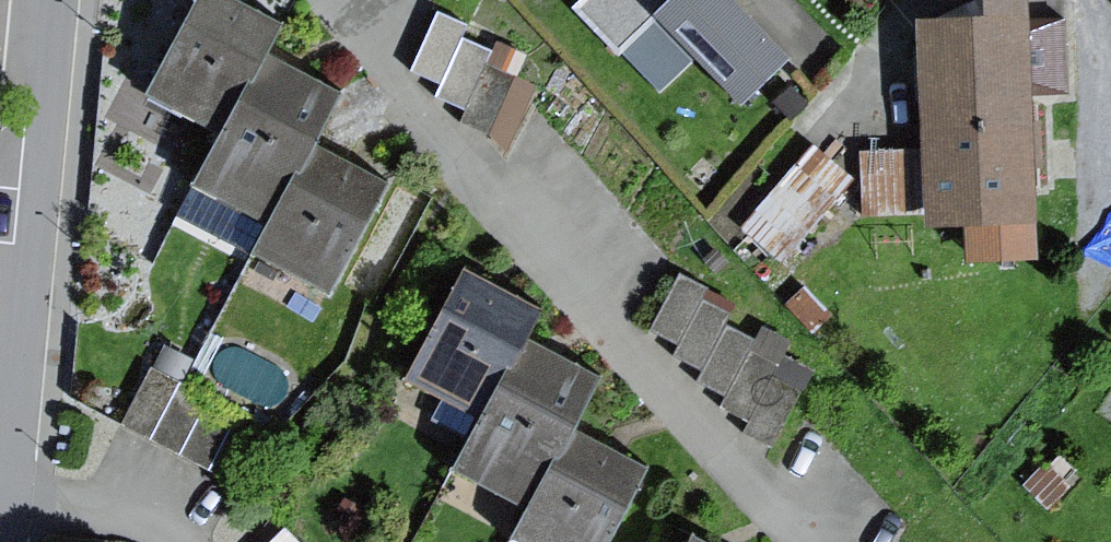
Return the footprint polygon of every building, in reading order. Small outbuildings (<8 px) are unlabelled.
[(248,0),(207,0),(157,91),(233,132),(203,185),(273,223),(258,251),(338,294),(400,183),(322,141),(350,91),(275,50),(290,23),(248,0)] [(560,11),(609,64),(648,29),(722,110),(774,63),(736,22),(750,10),(741,0),(572,0),(560,11)] [(1011,0),(955,0),(956,15),(901,17),(905,151),(852,153),(854,222),(949,219),(950,257),(1018,255),(1011,0)] [(772,239),(844,159),(817,136),(745,215),(772,239)] [(469,262),(412,374),(485,410),(456,467),(531,505),(516,533),(535,541),(618,541),(659,461),(579,421),(604,372),(531,336),(548,302),(469,262)] [(786,414),(819,355),(729,306),(737,292),(682,262),(642,335),(786,414)] [(154,366),(124,422),(241,484),(271,427),(154,366)]
